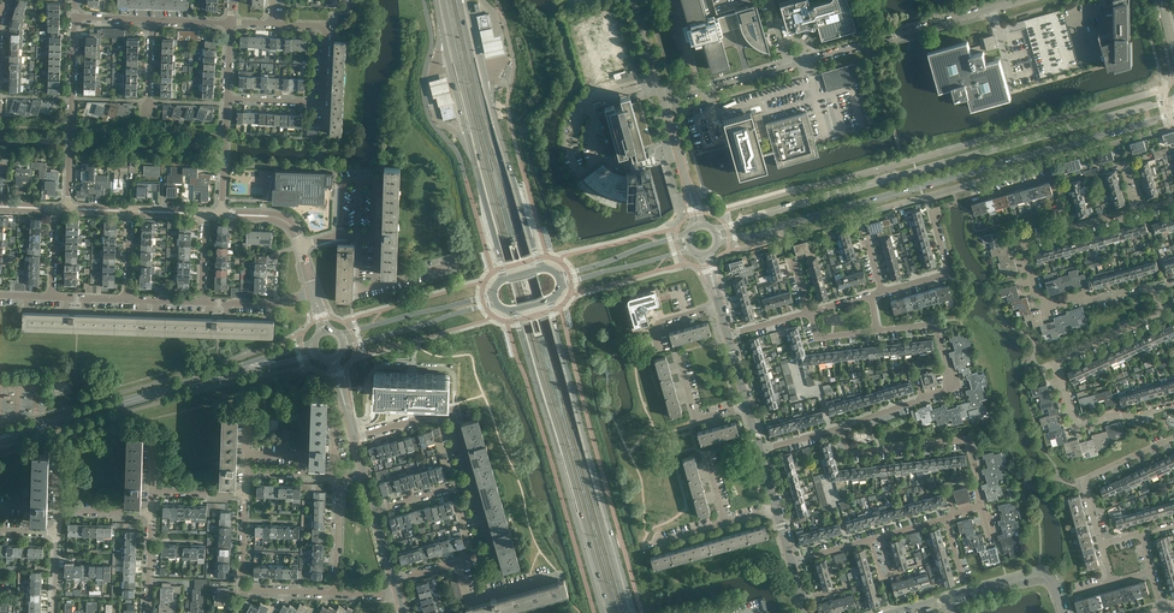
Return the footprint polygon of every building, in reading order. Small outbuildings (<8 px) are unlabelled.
[(49,9),(60,10),(60,2),(58,2),(58,0),(48,0),(48,2),(49,2),(49,9)] [(118,7),(118,6),(121,7),(164,8),(188,9),(189,0),(118,0),(118,7)] [(769,52),(769,53),(770,53),(756,4),(755,4),(754,0),(682,0),(688,22),(692,21),(693,25),(690,25),(689,25),(689,26),(687,26),(687,28),(686,28),(686,29),(686,30),(686,31),(686,32),(687,32),(688,32),(691,40),(693,40),(694,40),(695,43),(701,41),(708,69),(711,68),(711,69),(719,67),(721,66),(728,64),(727,64),(726,57),(724,50),(722,43),(720,36),(716,37),(715,34),(719,32),(723,31),(740,26),(741,29),(742,31),(743,33),(744,35),(746,37),(747,39),(749,41),(751,43),(753,44),(755,46),(757,47),(759,48),(761,49),(764,50),(766,51),(768,51),(769,52)] [(847,0),(826,0),(811,4),(812,6),(810,7),(808,0),(796,0),(780,5),(787,32),(807,26),(807,25),(813,23),(813,24),(816,23),(821,39),(855,29),(847,0)] [(1130,0),(1114,0),(1114,39),(1101,43),(1108,69),(1129,63),(1128,38),(1130,38),(1130,0)] [(202,2),(202,3),(203,3),(202,9),(207,9),(213,10),(212,12),(217,13),(217,10),(218,10),(218,3),(207,2),(202,2)] [(24,14),(26,8),(17,5),(15,12),(24,14)] [(576,21),(572,22),(586,80),(591,79),(592,85),(617,79),(616,75),(630,71),(614,5),(574,15),(576,21)] [(22,21),(24,14),(15,12),(13,19),(22,21)] [(489,14),(490,14),(489,13),(477,16),(477,17),(480,30),(480,31),(481,31),(480,30),(492,28),(493,28),(492,27),(492,28),(489,14)] [(24,22),(22,21),(13,19),(11,26),(10,26),(10,30),(21,32),(23,32),(23,30),(22,29),(24,22)] [(36,31),(36,35),(46,35),(48,35),(49,35),(49,31),(59,31),(60,24),(49,24),(49,31),(46,31),(36,31)] [(494,36),(493,28),(492,28),(480,30),(481,31),(480,31),(486,56),(505,52),(501,34),(494,36)] [(113,37),(113,30),(101,29),(101,37),(108,37),(113,37)] [(23,41),(23,32),(21,32),(10,30),(10,34),(11,34),(11,41),(20,41),(23,41)] [(128,38),(128,34),(129,30),(113,30),(113,37),(113,40),(117,40),(128,40),(128,38)] [(59,35),(59,31),(49,31),(49,35),(48,35),(47,42),(50,42),(61,43),(61,35),(59,35)] [(189,40),(189,32),(174,32),(174,35),(174,39),(174,40),(177,40),(184,40),(189,40)] [(201,41),(204,41),(205,37),(205,33),(189,32),(189,40),(194,40),(201,41)] [(973,107),(1008,98),(998,61),(987,64),(984,51),(998,47),(997,43),(995,43),(993,35),(980,38),(983,51),(971,55),(967,44),(967,43),(966,43),(959,45),(958,45),(958,46),(958,47),(956,48),(955,47),(955,46),(954,46),(932,52),(932,53),(931,53),(931,54),(941,90),(953,86),(953,88),(956,99),(969,95),(973,107)] [(262,47),(262,50),(269,51),(269,48),(270,38),(264,37),(263,37),(262,47)] [(269,51),(269,52),(277,52),(277,48),(277,38),(276,38),(270,38),(269,48),(269,51)] [(342,134),(345,57),(346,42),(334,41),(330,134),(342,134)] [(829,77),(831,85),(845,81),(843,73),(829,77)] [(268,88),(268,77),(268,74),(261,74),(261,77),(260,87),(265,87),(266,87),(266,88),(268,88)] [(447,76),(429,81),(433,98),(436,97),(438,106),(440,106),(440,105),(441,106),(452,103),(451,103),(452,102),(453,102),(447,76)] [(621,205),(621,201),(623,202),(626,202),(628,202),(631,202),(632,202),(635,201),(639,201),(640,203),(649,201),(650,205),(660,202),(650,168),(643,170),(642,165),(643,164),(643,163),(643,162),(643,161),(642,161),(641,161),(639,156),(646,154),(643,146),(652,144),(640,101),(631,103),(629,95),(620,98),(622,106),(615,108),(606,110),(597,113),(609,156),(618,153),(622,152),(623,153),(623,154),(624,155),(625,155),(626,156),(627,156),(628,156),(628,158),(628,159),(627,160),(627,161),(627,162),(627,163),(627,164),(627,165),(627,166),(628,167),(628,168),(629,169),(629,174),(627,174),(624,174),(622,174),(619,173),(617,172),(615,171),(613,170),(611,169),(609,167),(607,166),(605,164),(603,162),(604,162),(603,162),(601,163),(602,163),(598,166),(581,179),(579,181),(581,184),(582,185),(584,187),(586,189),(588,190),(589,191),(592,194),(594,195),(595,196),(598,197),(599,198),(601,199),(603,200),(606,201),(608,202),(610,202),(612,203),(614,204),(618,204),(620,205),(621,205)] [(26,111),(28,104),(29,101),(29,100),(23,100),(22,102),(17,101),(17,99),(13,99),(9,113),(14,114),(15,111),(26,114),(27,111),(26,111)] [(29,101),(28,104),(26,111),(27,111),(38,114),(38,115),(39,111),(41,105),(38,104),(39,100),(35,100),(34,103),(30,101),(29,101)] [(42,102),(41,105),(39,111),(50,115),(51,115),(52,109),(56,110),(58,103),(54,102),(54,105),(53,105),(51,105),(51,104),(51,101),(48,100),(47,103),(42,102)] [(104,113),(106,107),(107,104),(107,103),(88,102),(86,108),(88,109),(87,114),(98,117),(99,115),(103,116),(103,117),(104,113)] [(441,106),(440,105),(440,106),(444,119),(443,119),(443,120),(456,117),(456,116),(455,116),(452,103),(452,102),(451,103),(452,103),(441,106)] [(102,120),(102,121),(106,121),(107,120),(108,115),(115,117),(116,117),(117,114),(118,107),(119,104),(120,104),(120,103),(113,103),(111,103),(111,104),(107,103),(107,104),(106,107),(104,113),(103,117),(102,120)] [(120,104),(119,104),(118,107),(117,114),(128,117),(130,113),(130,112),(134,113),(136,106),(132,105),(132,103),(125,103),(125,106),(123,105),(120,104)] [(181,116),(183,110),(182,110),(183,106),(184,107),(184,105),(177,105),(176,108),(171,106),(171,105),(163,104),(163,119),(167,119),(168,116),(179,119),(180,119),(181,116)] [(193,117),(195,110),(196,107),(196,105),(184,105),(184,107),(183,106),(182,110),(183,110),(181,116),(192,120),(193,117)] [(205,118),(212,119),(213,114),(213,106),(203,106),(203,109),(196,107),(195,110),(193,117),(197,118),(202,119),(205,120),(205,118)] [(756,127),(755,127),(758,139),(769,136),(778,167),(819,155),(806,112),(765,124),(766,125),(764,125),(760,111),(752,113),(753,118),(754,118),(756,127)] [(751,112),(723,120),(739,176),(767,168),(758,139),(755,127),(751,112)] [(280,124),(280,128),(288,128),(288,114),(287,114),(286,114),(285,114),(281,114),(280,124)] [(1162,135),(1163,141),(1165,141),(1166,144),(1173,142),(1173,131),(1162,135)] [(1147,150),(1144,140),(1129,144),(1131,150),(1133,150),(1134,153),(1147,150)] [(1111,149),(1097,153),(1099,159),(1100,159),(1101,163),(1114,159),(1113,155),(1114,155),(1117,157),(1120,156),(1121,154),(1122,153),(1120,147),(1112,149),(1111,149)] [(1079,158),(1065,162),(1067,169),(1068,168),(1069,172),(1082,168),(1081,165),(1089,163),(1087,156),(1079,159),(1079,158)] [(1139,164),(1141,171),(1150,168),(1149,161),(1148,161),(1139,164)] [(39,179),(42,179),(46,179),(46,172),(47,162),(31,162),(31,168),(34,169),(35,169),(39,169),(39,178),(39,179)] [(96,184),(97,176),(97,164),(93,164),(90,164),(88,164),(84,164),(82,163),(82,165),(81,165),(81,168),(82,168),(82,170),(84,170),(84,171),(85,171),(85,170),(90,171),(89,180),(83,180),(83,187),(81,186),(81,191),(85,191),(85,196),(86,196),(89,196),(89,187),(89,184),(95,184),(96,184)] [(108,164),(108,171),(111,171),(111,172),(112,172),(112,171),(116,171),(116,172),(116,181),(111,181),(111,188),(116,188),(123,189),(123,182),(123,172),(128,173),(129,165),(123,165),(108,164)] [(160,176),(160,166),(152,166),(152,167),(145,167),(145,166),(144,166),(144,175),(152,175),(160,175),(160,176)] [(183,183),(183,174),(183,167),(171,167),(171,175),(168,175),(167,196),(177,197),(177,187),(174,187),(174,183),(175,183),(183,183)] [(198,168),(183,167),(183,174),(187,174),(188,174),(191,174),(191,175),(190,184),(194,184),(197,184),(198,177),(203,178),(203,174),(198,174),(198,168)] [(380,229),(379,236),(382,236),(381,274),(396,275),(400,167),(384,167),(382,229),(380,229)] [(1153,167),(1150,168),(1141,171),(1143,178),(1152,175),(1155,174),(1153,167)] [(16,180),(16,191),(15,195),(23,195),(23,181),(31,181),(31,170),(16,169),(16,179),(16,180)] [(273,187),(272,203),(299,204),(299,202),(324,203),(325,191),(325,185),(332,185),(332,173),(332,172),(326,172),(276,170),(276,182),(276,188),(274,187),(273,187)] [(1116,170),(1106,173),(1103,174),(1105,181),(1108,180),(1118,177),(1116,170)] [(59,173),(51,172),(46,172),(46,179),(42,179),(42,185),(45,185),(45,186),(46,186),(46,185),(50,185),(50,195),(50,196),(57,196),(58,176),(59,173)] [(1154,182),(1152,175),(1143,178),(1145,185),(1154,182)] [(89,189),(89,196),(92,196),(92,197),(93,197),(93,193),(96,193),(96,197),(103,198),(103,187),(108,188),(109,188),(111,188),(111,181),(108,181),(108,176),(97,176),(96,184),(95,184),(95,187),(91,187),(91,189),(89,189)] [(203,178),(198,177),(197,184),(194,184),(194,191),(202,191),(201,201),(208,201),(208,200),(209,200),(209,197),(209,184),(203,184),(203,181),(210,181),(210,178),(203,178)] [(1120,184),(1118,177),(1108,180),(1110,187),(1120,184)] [(1069,183),(1071,190),(1081,187),(1079,181),(1079,180),(1069,183)] [(1045,184),(1043,185),(1046,195),(1053,193),(1050,182),(1045,183),(1045,184)] [(1156,189),(1154,182),(1145,185),(1147,192),(1156,189)] [(137,183),(137,199),(148,199),(148,191),(159,191),(159,183),(137,183)] [(1046,195),(1043,185),(1043,184),(1038,185),(1037,185),(1038,186),(1036,187),(1039,198),(1046,196),(1045,195),(1046,195)] [(1122,191),(1120,184),(1110,187),(1112,194),(1122,191)] [(1039,198),(1036,187),(1035,186),(1031,187),(1030,187),(1031,188),(1029,189),(1031,199),(1032,200),(1039,198)] [(1083,195),(1081,187),(1071,190),(1073,197),(1083,195)] [(1031,199),(1029,189),(1028,188),(1024,189),(1023,189),(1024,190),(1022,191),(1024,201),(1031,199)] [(1158,196),(1156,189),(1147,192),(1149,198),(1148,199),(1149,199),(1158,196)] [(1024,201),(1022,191),(1021,190),(1016,191),(1017,192),(1014,193),(1017,203),(1024,201)] [(1124,198),(1122,191),(1112,194),(1114,201),(1124,198)] [(1017,203),(1014,193),(1014,192),(1009,193),(1010,194),(1007,195),(1010,205),(1017,203)] [(1010,205),(1007,195),(1007,194),(1002,195),(1003,196),(1000,197),(1003,207),(1010,205)] [(1085,201),(1083,195),(1073,197),(1075,204),(1085,201)] [(1003,207),(1000,197),(1000,196),(995,197),(993,198),(996,208),(1003,207)] [(996,208),(993,198),(988,199),(988,200),(986,201),(989,210),(996,208)] [(1125,205),(1124,198),(1114,201),(1116,208),(1126,205),(1125,205)] [(989,210),(986,201),(986,200),(981,201),(981,202),(979,203),(982,212),(989,210)] [(1087,208),(1085,201),(1075,204),(1077,211),(1087,208)] [(982,212),(979,203),(979,202),(974,203),(972,204),(975,214),(982,212)] [(1089,215),(1087,208),(1077,211),(1079,218),(1089,216),(1089,215)] [(911,212),(913,219),(922,217),(920,210),(911,212)] [(922,217),(913,219),(909,220),(911,227),(924,224),(922,217)] [(1173,218),(1166,220),(1168,230),(1173,228),(1173,223),(1173,218)] [(1168,230),(1166,220),(1159,222),(1161,232),(1162,235),(1169,233),(1168,230)] [(880,221),(866,225),(867,225),(868,229),(869,229),(870,234),(876,232),(877,235),(880,235),(881,238),(889,236),(887,228),(882,229),(880,221)] [(142,230),(153,230),(154,230),(158,230),(158,223),(154,223),(142,222),(142,223),(142,230)] [(1145,222),(1138,224),(1141,233),(1148,231),(1148,232),(1148,231),(1145,222)] [(1161,232),(1159,222),(1152,224),(1154,234),(1155,234),(1155,233),(1161,232)] [(924,224),(911,227),(913,234),(917,233),(926,231),(924,224)] [(1141,233),(1138,224),(1131,226),(1134,235),(1141,233)] [(1134,235),(1131,226),(1124,228),(1127,237),(1134,235)] [(1127,237),(1124,228),(1117,230),(1120,239),(1127,237)] [(259,243),(260,231),(259,231),(256,231),(256,232),(254,232),(254,231),(247,231),(247,230),(247,240),(243,240),(243,248),(246,249),(247,243),(247,242),(251,242),(251,243),(259,243)] [(839,233),(841,240),(850,237),(848,230),(839,233)] [(1120,239),(1117,230),(1111,232),(1113,241),(1114,243),(1115,244),(1120,242),(1120,241),(1120,239)] [(260,231),(259,243),(267,243),(271,243),(271,244),(272,244),(272,231),(272,232),(265,231),(265,232),(263,232),(263,231),(260,231)] [(926,231),(917,233),(919,240),(928,238),(926,231)] [(997,236),(999,236),(998,232),(982,236),(984,244),(984,243),(989,242),(992,249),(1000,247),(997,236)] [(1113,241),(1111,232),(1104,234),(1106,243),(1113,241)] [(1106,243),(1104,234),(1099,235),(1099,234),(1096,235),(1099,245),(1106,243)] [(1099,245),(1096,235),(1096,236),(1090,238),(1092,247),(1099,245)] [(892,243),(890,236),(880,238),(880,239),(881,239),(882,245),(882,246),(892,243)] [(850,237),(841,240),(843,247),(852,244),(850,237)] [(928,238),(919,240),(916,241),(918,248),(921,247),(930,245),(928,238)] [(1092,247),(1090,238),(1083,240),(1085,249),(1092,247)] [(1085,249),(1083,240),(1076,242),(1078,251),(1085,249)] [(809,251),(806,242),(793,246),(795,250),(797,255),(805,252),(807,259),(816,256),(814,250),(809,251)] [(1078,251),(1076,242),(1069,244),(1071,253),(1078,251)] [(894,250),(892,243),(882,246),(883,246),(884,252),(884,253),(894,250)] [(355,245),(338,244),(336,301),(353,302),(355,245)] [(852,244),(843,247),(845,254),(854,251),(852,244)] [(1071,253),(1069,244),(1062,246),(1064,255),(1071,253)] [(930,245),(921,247),(923,254),(932,252),(932,251),(932,252),(930,245)] [(1006,245),(1000,247),(992,249),(990,250),(992,257),(993,257),(993,256),(998,255),(1000,262),(1009,260),(1006,249),(1008,249),(1006,245)] [(1064,255),(1062,246),(1055,248),(1057,257),(1064,255)] [(1057,257),(1055,248),(1048,250),(1050,259),(1057,257)] [(896,257),(894,250),(884,253),(885,253),(886,259),(896,257)] [(1050,259),(1048,250),(1041,252),(1043,261),(1050,259)] [(777,258),(775,251),(765,253),(767,260),(777,258)] [(856,258),(854,251),(845,254),(847,261),(856,258)] [(934,258),(932,252),(923,254),(925,261),(934,259),(934,258)] [(1043,261),(1041,252),(1034,253),(1037,266),(1044,264),(1043,261)] [(807,259),(809,266),(818,264),(816,257),(807,259)] [(898,264),(896,257),(886,259),(886,260),(888,266),(898,264)] [(779,265),(777,258),(767,260),(769,267),(779,265)] [(936,265),(934,259),(925,261),(926,268),(936,266),(936,265)] [(1014,259),(1009,260),(1000,262),(998,263),(1000,270),(1006,268),(1008,276),(1018,273),(1017,273),(1014,263),(1015,263),(1014,259)] [(1172,271),(1169,259),(1162,261),(1165,273),(1166,273),(1172,271)] [(731,268),(731,269),(732,273),(741,270),(743,277),(751,275),(749,268),(744,270),(742,260),(728,264),(729,264),(730,268),(731,268)] [(1156,261),(1149,263),(1152,272),(1159,270),(1159,271),(1159,270),(1156,261)] [(1152,272),(1149,263),(1142,265),(1145,274),(1152,272)] [(820,271),(818,264),(809,266),(811,273),(820,271)] [(900,271),(898,264),(888,266),(888,267),(888,266),(890,273),(900,271)] [(781,272),(779,265),(769,267),(771,274),(781,272)] [(1145,274),(1142,265),(1135,267),(1138,276),(1145,274)] [(1138,276),(1135,267),(1128,269),(1131,278),(1138,276)] [(1131,278),(1128,269),(1121,271),(1124,280),(1131,278)] [(822,278),(820,271),(811,273),(813,280),(822,278)] [(856,273),(859,282),(866,280),(863,271),(856,273)] [(902,278),(900,271),(890,273),(892,280),(902,278)] [(1124,280),(1121,271),(1114,273),(1117,282),(1124,280)] [(783,279),(781,272),(771,274),(773,282),(783,279)] [(1078,272),(1061,277),(1063,284),(1064,283),(1072,281),(1074,288),(1081,286),(1080,279),(1082,279),(1084,285),(1087,284),(1086,281),(1085,274),(1081,275),(1081,277),(1079,277),(1078,272)] [(859,282),(856,273),(849,275),(852,284),(859,282)] [(1058,292),(1058,293),(1066,290),(1064,283),(1063,284),(1061,277),(1054,279),(1053,276),(1052,273),(1044,275),(1045,278),(1045,281),(1047,288),(1048,288),(1049,295),(1058,292)] [(1117,282),(1114,273),(1107,275),(1110,284),(1117,282)] [(852,284),(849,275),(842,277),(845,286),(852,284)] [(1110,284),(1107,275),(1101,277),(1103,286),(1110,284)] [(745,284),(743,277),(734,280),(736,287),(745,284)] [(845,286),(842,277),(836,279),(835,279),(838,288),(845,286)] [(1103,286),(1101,277),(1093,279),(1096,288),(1103,286)] [(824,285),(822,278),(813,280),(815,287),(824,285)] [(1096,288),(1093,279),(1086,281),(1087,284),(1089,290),(1096,288)] [(747,291),(745,284),(736,287),(738,294),(747,291)] [(826,292),(824,285),(815,287),(817,294),(826,292)] [(942,287),(945,299),(952,297),(948,285),(942,287)] [(1016,285),(1000,289),(1002,297),(1008,295),(1010,303),(1011,303),(1011,302),(1018,300),(1020,299),(1019,295),(1017,295),(1017,293),(1018,293),(1016,285)] [(661,304),(657,287),(630,295),(630,297),(629,298),(628,298),(627,300),(627,301),(627,302),(625,303),(633,330),(649,325),(646,314),(649,313),(651,310),(650,307),(661,304)] [(945,299),(942,287),(935,288),(935,289),(939,301),(945,299)] [(939,301),(935,289),(935,288),(929,290),(929,291),(932,303),(939,301)] [(932,303),(929,291),(929,290),(922,292),(923,294),(925,305),(932,303)] [(749,298),(747,291),(738,294),(740,301),(749,298)] [(793,301),(790,292),(783,294),(785,303),(793,301)] [(828,299),(826,292),(817,294),(819,301),(828,299)] [(925,305),(923,294),(922,292),(916,294),(919,306),(925,305)] [(785,303),(783,294),(776,296),(778,305),(785,303)] [(919,306),(916,294),(910,296),(913,308),(919,306)] [(778,305),(776,296),(769,298),(772,307),(778,305)] [(913,308),(910,296),(903,297),(903,298),(907,310),(913,308)] [(907,310),(903,298),(903,297),(897,299),(897,300),(900,312),(907,310)] [(1027,297),(1026,298),(1020,299),(1018,300),(1011,302),(1011,303),(1011,304),(1012,306),(1013,309),(1019,307),(1021,315),(1024,315),(1024,314),(1030,312),(1027,302),(1028,301),(1027,297)] [(751,305),(749,298),(740,301),(741,308),(751,305)] [(772,307),(769,298),(762,300),(764,309),(772,307)] [(900,312),(897,300),(897,299),(890,301),(894,314),(900,312)] [(753,312),(751,305),(741,308),(743,315),(753,312)] [(1068,311),(1069,315),(1071,324),(1072,327),(1073,327),(1075,326),(1079,325),(1077,319),(1085,317),(1082,307),(1082,308),(1072,311),(1072,310),(1068,311)] [(1040,310),(1030,312),(1024,314),(1024,315),(1023,316),(1024,318),(1025,318),(1026,322),(1026,321),(1032,320),(1034,327),(1040,325),(1042,324),(1039,314),(1041,314),(1040,310)] [(23,312),(23,329),(220,336),(273,338),(274,321),(223,319),(223,317),(220,317),(215,317),(215,319),(80,314),(80,312),(72,312),(72,314),(23,312)] [(755,319),(753,312),(743,315),(745,322),(755,319)] [(1071,324),(1069,315),(1058,318),(1058,317),(1054,318),(1055,321),(1059,334),(1060,334),(1062,333),(1066,332),(1065,332),(1064,326),(1071,324)] [(1059,334),(1055,321),(1051,322),(1051,323),(1045,325),(1045,324),(1042,324),(1040,325),(1043,335),(1051,333),(1052,338),(1052,339),(1056,338),(1059,338),(1059,337),(1059,334)] [(707,322),(699,325),(688,328),(691,339),(711,334),(707,322)] [(788,329),(790,336),(799,333),(797,326),(798,326),(797,326),(788,329)] [(1171,337),(1166,328),(1166,327),(1164,328),(1164,329),(1160,331),(1164,340),(1166,342),(1172,339),(1171,337)] [(691,339),(688,328),(669,333),(672,344),(691,339)] [(1164,340),(1160,331),(1153,334),(1159,345),(1158,343),(1164,340)] [(801,340),(799,333),(790,336),(792,343),(801,340)] [(951,337),(955,351),(956,354),(966,351),(964,346),(970,344),(968,338),(969,338),(968,338),(967,335),(961,337),(960,334),(951,337)] [(1159,345),(1153,334),(1147,337),(1152,348),(1159,345)] [(1152,348),(1147,337),(1146,335),(1144,336),(1144,338),(1140,340),(1145,349),(1146,352),(1152,349),(1152,348)] [(749,340),(751,347),(761,344),(764,343),(762,336),(749,339),(749,340)] [(932,339),(925,340),(926,353),(934,352),(932,339)] [(803,347),(801,340),(792,343),(794,350),(803,347)] [(926,353),(925,340),(918,341),(919,354),(926,353)] [(1145,349),(1140,340),(1134,343),(1138,352),(1145,349)] [(919,354),(918,341),(910,342),(912,355),(919,354)] [(912,355),(910,342),(903,343),(904,352),(905,355),(912,355)] [(904,352),(903,343),(896,344),(897,353),(904,352)] [(1138,352),(1134,343),(1127,346),(1131,355),(1138,352)] [(763,351),(761,344),(751,347),(753,354),(763,351)] [(897,353),(896,344),(889,345),(890,354),(897,353)] [(1131,355),(1127,346),(1126,344),(1124,345),(1125,347),(1121,349),(1126,361),(1133,358),(1131,355)] [(890,354),(889,345),(882,346),(883,355),(890,354)] [(876,356),(875,346),(867,347),(869,357),(876,356)] [(883,355),(882,346),(875,346),(876,356),(883,355)] [(805,354),(803,347),(794,350),(796,357),(805,354)] [(869,357),(867,347),(860,348),(861,358),(869,357)] [(861,358),(860,348),(853,349),(854,359),(861,358)] [(1126,361),(1121,349),(1114,352),(1118,361),(1125,358),(1126,361)] [(847,359),(846,350),(839,351),(840,360),(847,359)] [(1118,361),(1114,352),(1113,350),(1111,351),(1112,353),(1107,355),(1112,364),(1113,367),(1119,364),(1118,361)] [(764,358),(763,351),(753,354),(755,361),(764,358)] [(840,360),(839,351),(832,352),(833,361),(840,360)] [(955,351),(950,352),(955,369),(958,368),(965,366),(966,369),(966,368),(964,361),(969,360),(968,353),(966,353),(966,351),(956,354),(955,351)] [(826,362),(824,352),(817,353),(818,363),(826,362)] [(833,361),(832,352),(824,352),(826,362),(833,361)] [(818,363),(817,353),(810,354),(810,356),(811,364),(812,364),(818,363)] [(805,354),(796,357),(799,365),(808,364),(811,364),(810,356),(806,356),(805,354)] [(1112,364),(1107,355),(1101,358),(1105,367),(1112,364)] [(654,359),(660,379),(671,375),(665,356),(654,359)] [(766,365),(764,358),(755,361),(757,368),(766,365)] [(1105,367),(1101,358),(1094,361),(1099,371),(1106,368),(1105,367)] [(364,376),(363,405),(440,407),(440,401),(453,401),(454,364),(379,361),(364,376)] [(1099,371),(1094,361),(1088,364),(1093,375),(1100,373),(1099,371)] [(1093,375),(1088,364),(1081,367),(1087,378),(1093,375)] [(768,372),(766,365),(757,368),(759,375),(768,372)] [(1087,378),(1081,367),(1075,370),(1080,382),(1087,378)] [(937,384),(938,384),(936,377),(935,377),(934,375),(935,374),(934,374),(934,371),(934,370),(920,374),(921,378),(922,381),(924,388),(925,388),(924,387),(927,386),(927,387),(928,386),(931,385),(931,386),(931,385),(934,384),(934,385),(935,385),(935,384),(937,384)] [(1080,382),(1075,370),(1068,373),(1073,385),(1080,382)] [(770,379),(768,372),(759,375),(761,381),(770,379)] [(977,372),(971,374),(968,375),(969,378),(972,389),(973,392),(982,389),(981,384),(987,382),(985,376),(986,376),(985,376),(984,376),(984,373),(978,375),(977,372)] [(676,395),(671,375),(660,379),(665,398),(676,395)] [(772,386),(770,379),(761,381),(763,388),(772,386)] [(1163,394),(1160,381),(1153,383),(1157,396),(1163,394)] [(1171,392),(1168,382),(1161,384),(1160,381),(1163,394),(1171,392)] [(910,382),(903,384),(906,393),(913,391),(911,382),(910,382)] [(1157,396),(1153,383),(1146,385),(1150,398),(1157,396)] [(906,393),(903,384),(896,386),(899,395),(906,393)] [(1039,395),(1041,402),(1041,403),(1050,400),(1051,400),(1048,389),(1047,385),(1031,390),(1032,390),(1031,391),(1032,393),(1033,397),(1034,397),(1034,396),(1039,395)] [(1150,398),(1146,385),(1139,387),(1143,400),(1150,398)] [(774,393),(772,386),(763,388),(765,395),(774,393)] [(899,395),(896,386),(889,388),(892,397),(899,395)] [(1143,400),(1139,387),(1132,389),(1136,401),(1143,400)] [(892,397),(889,388),(882,390),(885,399),(892,397)] [(988,405),(986,398),(985,391),(983,391),(982,389),(973,392),(972,389),(967,390),(968,393),(971,402),(969,402),(970,405),(972,405),(973,407),(982,404),(983,406),(985,406),(988,405)] [(1136,401),(1132,389),(1125,391),(1126,394),(1129,403),(1136,401)] [(885,399),(882,390),(876,392),(878,401),(885,399)] [(1119,396),(1118,392),(1114,393),(1112,394),(1111,390),(1094,394),(1096,401),(1097,401),(1105,399),(1107,406),(1121,402),(1119,396)] [(1126,394),(1125,391),(1125,390),(1118,392),(1119,396),(1121,402),(1122,406),(1122,407),(1125,406),(1125,405),(1129,403),(1126,394)] [(878,401),(876,392),(869,393),(872,403),(878,401)] [(776,400),(774,393),(765,395),(767,402),(776,400)] [(865,405),(862,395),(861,393),(854,395),(855,397),(858,407),(865,405)] [(872,403),(869,393),(862,395),(865,405),(872,403)] [(858,407),(855,397),(854,395),(854,394),(847,396),(848,399),(850,409),(858,407)] [(1099,408),(1097,401),(1096,401),(1094,394),(1079,399),(1081,406),(1089,403),(1091,410),(1099,408)] [(682,414),(676,395),(665,398),(670,417),(682,414)] [(310,465),(325,466),(326,451),(328,451),(326,451),(327,445),(329,446),(329,445),(326,445),(328,397),(312,396),(310,465)] [(844,411),(841,401),(840,398),(833,400),(837,413),(844,411)] [(1056,398),(1051,400),(1050,400),(1041,403),(1041,402),(1040,403),(1040,404),(1041,406),(1042,410),(1048,408),(1050,416),(1056,414),(1060,413),(1059,413),(1056,403),(1057,402),(1056,399),(1056,398)] [(779,399),(776,400),(767,402),(769,409),(769,410),(781,406),(779,399)] [(850,409),(848,399),(841,401),(844,411),(850,409)] [(837,413),(833,400),(826,402),(829,415),(830,415),(837,413)] [(988,419),(984,406),(985,406),(983,406),(982,404),(973,407),(972,405),(970,405),(969,402),(969,401),(966,402),(961,404),(961,406),(962,410),(960,411),(961,417),(969,414),(970,418),(971,421),(977,419),(981,418),(982,421),(988,419)] [(930,420),(932,420),(929,410),(932,409),(931,405),(928,406),(914,410),(916,417),(917,419),(914,420),(922,418),(924,424),(930,422),(930,423),(930,422),(930,420)] [(943,406),(932,409),(929,410),(932,420),(937,418),(939,424),(945,422),(945,423),(946,423),(945,421),(947,420),(944,410),(948,409),(946,405),(943,406)] [(963,423),(961,417),(960,411),(962,410),(961,406),(958,407),(948,409),(944,410),(947,420),(952,419),(954,425),(963,422),(963,423)] [(822,411),(815,413),(818,422),(825,420),(822,411)] [(811,424),(808,415),(801,417),(800,413),(800,414),(803,426),(811,424)] [(818,422),(815,413),(808,415),(811,424),(818,422)] [(803,426),(800,414),(794,415),(795,419),(797,428),(803,426)] [(1057,418),(1056,414),(1050,416),(1040,418),(1040,419),(1040,420),(1041,422),(1042,426),(1042,425),(1048,424),(1050,431),(1059,429),(1056,418),(1057,418)] [(239,463),(237,463),(238,415),(223,415),(220,483),(236,484),(237,469),(239,470),(239,463)] [(790,430),(786,418),(780,420),(781,423),(780,423),(783,432),(790,430)] [(797,428),(795,419),(788,421),(787,418),(786,418),(790,430),(797,428)] [(478,419),(461,423),(467,445),(468,449),(469,449),(494,538),(493,538),(495,543),(503,572),(520,567),(511,534),(512,533),(510,530),(509,530),(486,447),(487,447),(486,443),(485,444),(478,419)] [(736,422),(721,426),(716,428),(720,439),(739,433),(736,422)] [(1106,426),(1107,432),(1108,432),(1110,441),(1110,442),(1111,442),(1114,441),(1113,441),(1117,440),(1115,434),(1123,432),(1120,422),(1110,425),(1109,425),(1106,426)] [(783,432),(780,423),(773,425),(776,434),(783,432)] [(776,434),(773,425),(766,427),(769,436),(776,434)] [(1064,427),(1059,429),(1050,431),(1048,432),(1048,433),(1049,435),(1050,439),(1050,438),(1056,437),(1058,445),(1064,443),(1066,442),(1067,442),(1068,442),(1067,437),(1065,437),(1065,436),(1066,435),(1064,427)] [(720,439),(716,428),(697,433),(700,444),(720,439)] [(425,433),(428,444),(434,442),(435,442),(433,437),(432,431),(425,433)] [(1108,432),(1107,432),(1097,435),(1097,434),(1092,435),(1093,439),(1094,439),(1097,451),(1098,451),(1100,450),(1104,449),(1104,448),(1104,449),(1102,443),(1110,441),(1110,442),(1110,441),(1108,432)] [(425,433),(418,435),(421,446),(422,449),(422,448),(428,447),(429,447),(428,444),(425,433)] [(126,502),(126,503),(141,503),(142,489),(145,489),(145,483),(142,483),(144,435),(132,434),(128,434),(126,489),(126,502)] [(418,435),(411,437),(414,448),(421,446),(418,435)] [(408,438),(404,439),(407,450),(414,448),(411,437),(408,438)] [(404,439),(397,441),(400,452),(407,450),(404,439)] [(1080,445),(1080,444),(1078,439),(1075,440),(1074,440),(1075,441),(1069,443),(1068,442),(1067,442),(1066,442),(1064,443),(1066,453),(1074,451),(1076,456),(1075,457),(1076,457),(1080,456),(1082,456),(1082,455),(1083,455),(1082,454),(1080,445)] [(1094,439),(1093,439),(1090,440),(1090,441),(1080,444),(1080,445),(1082,454),(1083,455),(1082,453),(1090,451),(1091,456),(1091,457),(1095,456),(1097,456),(1097,455),(1098,455),(1097,451),(1094,439)] [(397,441),(390,443),(393,454),(394,456),(401,454),(400,452),(397,441)] [(821,444),(823,452),(832,449),(830,442),(830,441),(820,444),(821,444)] [(390,443),(383,445),(386,456),(393,454),(390,443)] [(383,445),(376,447),(379,458),(386,456),(383,445)] [(369,448),(369,449),(372,460),(379,458),(376,447),(369,449),(369,448)] [(834,456),(832,449),(823,452),(825,458),(821,459),(834,456)] [(985,458),(987,468),(988,471),(998,468),(997,463),(1003,462),(1001,457),(1001,455),(1000,455),(1000,453),(994,454),(993,451),(984,454),(985,458)] [(782,455),(784,462),(793,460),(791,452),(781,455),(782,455)] [(51,502),(48,502),(50,454),(34,453),(34,454),(32,522),(48,523),(48,508),(51,508),(51,502)] [(965,455),(957,456),(959,465),(966,464),(966,465),(965,455)] [(1172,455),(1166,458),(1170,468),(1173,466),(1173,459),(1172,455)] [(682,459),(688,478),(699,475),(694,456),(682,459)] [(836,462),(834,456),(821,459),(823,466),(836,462)] [(959,465),(957,456),(950,457),(951,466),(959,465)] [(944,467),(943,457),(936,458),(937,468),(944,467)] [(951,466),(950,457),(943,457),(944,467),(951,466)] [(937,468),(936,458),(929,459),(930,469),(937,468)] [(1170,468),(1166,458),(1159,461),(1165,473),(1171,470),(1170,468)] [(931,473),(930,469),(929,459),(922,460),(923,470),(924,473),(931,473)] [(795,467),(793,460),(784,462),(786,469),(795,467)] [(923,470),(922,460),(915,461),(916,470),(923,470)] [(1165,473),(1159,461),(1159,460),(1156,461),(1157,462),(1153,464),(1158,476),(1165,473)] [(916,470),(915,461),(908,462),(909,471),(916,470)] [(838,470),(836,462),(823,466),(825,473),(829,472),(838,470)] [(909,471),(908,462),(900,463),(901,475),(909,474),(909,471)] [(895,473),(893,463),(886,464),(887,474),(895,473)] [(901,475),(900,463),(893,463),(895,473),(895,476),(901,475)] [(1158,476),(1153,464),(1152,463),(1150,464),(1151,465),(1146,467),(1151,477),(1152,479),(1158,476)] [(880,475),(879,465),(872,466),(873,476),(880,475)] [(435,468),(434,468),(438,479),(444,477),(445,477),(443,471),(442,466),(441,466),(435,468)] [(873,476),(872,466),(865,467),(866,476),(873,476)] [(797,473),(795,467),(786,469),(788,476),(797,473)] [(866,476),(865,467),(858,468),(859,477),(859,480),(866,479),(866,476)] [(1151,477),(1146,467),(1140,470),(1144,480),(1151,477)] [(428,470),(427,470),(431,481),(437,479),(438,479),(434,468),(428,470)] [(859,477),(858,468),(851,469),(852,478),(852,481),(859,480),(859,477)] [(988,471),(987,468),(983,469),(984,473),(987,483),(988,486),(998,483),(997,478),(1002,477),(1001,472),(1000,471),(1001,470),(999,471),(998,468),(988,471)] [(852,478),(851,469),(843,470),(844,479),(845,479),(852,478)] [(1144,480),(1140,470),(1139,469),(1137,470),(1138,471),(1133,473),(1138,482),(1144,480)] [(421,472),(423,483),(430,481),(431,481),(427,470),(421,472)] [(844,479),(843,470),(838,470),(829,472),(831,480),(835,480),(841,479),(844,479)] [(414,474),(417,485),(423,483),(421,472),(414,474)] [(399,475),(400,478),(403,488),(410,487),(407,476),(406,473),(399,475)] [(799,481),(797,473),(788,476),(790,483),(799,481)] [(1138,482),(1133,473),(1126,476),(1131,485),(1132,488),(1139,485),(1138,482)] [(414,474),(407,476),(410,487),(417,485),(414,474)] [(704,494),(699,475),(688,478),(693,497),(704,494)] [(1131,485),(1126,476),(1120,479),(1124,489),(1131,485)] [(393,480),(396,490),(403,488),(400,478),(393,480)] [(1124,489),(1120,479),(1113,482),(1118,491),(1124,489)] [(386,482),(389,493),(389,492),(396,490),(393,480),(386,482)] [(801,488),(799,481),(790,483),(792,490),(801,488)] [(1118,491),(1113,482),(1113,481),(1110,482),(1111,483),(1107,485),(1111,494),(1118,491)] [(379,483),(378,483),(382,495),(382,494),(389,492),(389,493),(386,482),(380,483),(379,484),(379,483)] [(988,486),(987,483),(983,484),(984,488),(988,501),(995,499),(998,499),(996,494),(1002,492),(1001,487),(1000,486),(1001,485),(999,486),(998,483),(988,486)] [(1111,494),(1107,485),(1101,488),(1100,488),(1105,498),(1105,497),(1111,494)] [(968,490),(967,490),(966,487),(967,487),(967,486),(953,490),(954,494),(955,497),(957,504),(957,503),(960,503),(960,502),(963,502),(964,502),(964,501),(967,501),(970,500),(971,500),(969,493),(968,493),(967,491),(968,490)] [(803,495),(801,488),(792,490),(794,497),(803,495)] [(710,513),(704,494),(693,497),(699,517),(710,513)] [(942,494),(935,496),(938,506),(945,504),(942,494)] [(805,501),(803,495),(794,497),(795,503),(805,501)] [(1067,498),(1069,505),(1080,502),(1081,502),(1080,497),(1079,497),(1078,495),(1079,495),(1067,498)] [(938,506),(935,496),(928,498),(931,507),(938,506)] [(863,506),(861,498),(854,499),(855,503),(860,502),(861,507),(863,506)] [(931,507),(928,498),(921,500),(924,509),(931,507)] [(924,509),(921,500),(915,502),(917,511),(924,509)] [(451,501),(444,503),(447,514),(454,512),(455,512),(453,506),(451,501)] [(807,508),(805,501),(795,503),(797,511),(807,508)] [(917,511),(915,502),(907,504),(910,513),(917,511)] [(1081,504),(1080,502),(1069,505),(1071,513),(1083,510),(1082,509),(1083,509),(1082,504),(1081,504)] [(444,503),(437,505),(440,516),(441,519),(448,518),(447,514),(444,503)] [(1001,509),(1004,519),(1004,522),(1014,520),(1013,514),(1019,513),(1017,507),(1018,506),(1017,506),(1016,506),(1016,504),(1010,505),(1009,503),(1000,505),(1001,509)] [(1173,512),(1171,503),(1164,505),(1166,514),(1173,512)] [(170,519),(170,518),(171,505),(170,505),(163,505),(163,504),(162,519),(170,519)] [(910,513),(907,504),(900,506),(903,515),(910,513)] [(185,516),(185,505),(178,505),(177,516),(177,518),(177,520),(185,520),(185,519),(185,516)] [(437,505),(430,507),(434,518),(440,516),(437,505)] [(1166,514),(1164,505),(1157,507),(1159,516),(1166,514)] [(903,515),(900,506),(894,508),(896,517),(903,515)] [(1152,518),(1150,508),(1149,506),(1142,508),(1145,520),(1146,520),(1146,521),(1149,520),(1148,519),(1152,518)] [(430,507),(424,509),(427,520),(427,523),(434,521),(434,518),(430,507)] [(810,507),(807,508),(797,511),(799,518),(812,515),(810,507)] [(1157,507),(1150,508),(1152,518),(1159,516),(1157,507)] [(896,517),(894,508),(886,510),(889,519),(896,517)] [(1145,520),(1142,508),(1135,510),(1136,512),(1139,522),(1139,523),(1142,523),(1141,521),(1145,520)] [(424,509),(417,511),(420,522),(426,520),(427,520),(424,509)] [(882,521),(880,512),(879,509),(872,511),(873,514),(875,523),(882,521)] [(889,519),(886,510),(880,512),(882,521),(889,519)] [(1083,511),(1083,510),(1071,513),(1073,520),(1084,516),(1085,516),(1084,511),(1083,511)] [(417,511),(410,513),(413,524),(420,522),(417,511)] [(875,523),(873,514),(872,511),(865,513),(866,516),(868,525),(875,523)] [(1139,522),(1136,512),(1129,514),(1132,524),(1132,525),(1135,525),(1134,523),(1139,522)] [(311,520),(313,520),(324,521),(325,521),(324,521),(325,513),(313,513),(311,513),(311,520)] [(410,513),(403,515),(406,526),(407,530),(414,528),(413,524),(410,513)] [(868,525),(866,516),(865,513),(858,515),(859,518),(862,527),(868,525)] [(1132,524),(1129,514),(1122,516),(1125,526),(1132,524)] [(396,516),(399,528),(406,526),(403,515),(396,517),(396,516)] [(389,518),(388,518),(392,530),(393,534),(400,532),(399,528),(396,516),(396,517),(389,519),(389,518)] [(1085,518),(1084,516),(1073,520),(1075,527),(1087,523),(1086,518),(1085,518)] [(1125,526),(1122,516),(1115,518),(1118,528),(1125,526)] [(862,527),(859,518),(852,520),(855,529),(862,527)] [(969,543),(970,546),(975,545),(976,545),(977,547),(983,545),(982,543),(984,542),(981,533),(976,535),(975,532),(975,529),(974,530),(973,527),(974,526),(972,519),(968,520),(963,521),(957,523),(961,536),(966,534),(967,535),(968,539),(969,543)] [(1004,522),(1004,519),(999,520),(1000,524),(1003,534),(1004,537),(1014,535),(1012,528),(1018,527),(1017,522),(1017,521),(1015,522),(1014,520),(1004,522)] [(855,529),(852,520),(845,522),(847,531),(848,531),(855,529)] [(839,523),(832,525),(835,535),(841,533),(842,533),(839,523)] [(1087,523),(1075,527),(1077,534),(1088,531),(1089,530),(1088,525),(1087,526),(1086,524),(1087,523)] [(765,525),(746,531),(749,542),(768,537),(765,525)] [(828,537),(835,535),(832,525),(825,527),(828,537)] [(828,537),(825,527),(818,529),(821,539),(828,537)] [(929,531),(931,538),(941,535),(939,528),(929,531)] [(821,539),(818,529),(811,531),(814,540),(821,539)] [(749,542),(746,531),(727,536),(730,547),(749,542)] [(814,540),(811,531),(804,533),(807,542),(814,540)] [(1089,533),(1088,531),(1077,534),(1079,541),(1090,538),(1091,537),(1090,532),(1089,533)] [(453,534),(454,538),(457,549),(464,547),(465,547),(463,541),(461,535),(461,532),(460,532),(453,534)] [(807,542),(804,533),(797,535),(799,545),(800,545),(800,544),(807,542)] [(1004,537),(1003,534),(999,535),(1000,539),(1004,553),(1004,554),(1009,553),(1010,558),(1015,556),(1014,552),(1012,545),(1014,544),(1018,543),(1016,537),(1017,537),(1017,536),(1015,537),(1014,535),(1004,537)] [(943,542),(941,535),(931,538),(933,545),(943,542)] [(730,547),(727,536),(708,542),(711,553),(730,547)] [(1156,540),(1157,542),(1158,547),(1168,544),(1171,543),(1169,536),(1156,540)] [(454,538),(447,540),(450,551),(457,549),(454,538)] [(890,542),(892,549),(902,546),(901,542),(902,542),(903,540),(903,538),(890,542)] [(1091,540),(1090,538),(1079,541),(1081,548),(1093,544),(1092,540),(1091,540)] [(447,540),(440,542),(443,553),(450,551),(447,540)] [(440,542),(433,544),(436,555),(443,553),(440,542)] [(711,553),(708,542),(689,547),(692,558),(711,553)] [(945,549),(943,542),(933,545),(935,552),(945,549)] [(162,544),(161,556),(162,556),(162,555),(169,556),(169,544),(162,544)] [(427,546),(426,546),(429,557),(436,555),(433,544),(427,546)] [(984,544),(983,545),(977,547),(976,547),(977,552),(978,552),(979,551),(982,561),(982,560),(989,558),(990,564),(999,561),(1000,562),(999,557),(999,558),(998,556),(996,547),(986,550),(984,544)] [(1093,544),(1081,548),(1083,555),(1094,552),(1095,551),(1094,547),(1093,547),(1092,545),(1093,544)] [(1170,551),(1168,544),(1158,547),(1160,554),(1170,551)] [(197,557),(197,560),(205,561),(205,557),(205,545),(205,546),(203,546),(198,545),(197,557)] [(906,545),(902,546),(892,549),(894,556),(904,553),(907,552),(906,545)] [(426,546),(419,548),(423,559),(429,557),(426,546)] [(692,558),(689,547),(670,552),(673,563),(692,558)] [(419,548),(412,550),(415,560),(423,559),(419,548)] [(864,549),(854,552),(856,559),(866,556),(864,549)] [(947,555),(945,549),(935,552),(937,558),(947,555)] [(407,551),(405,552),(409,563),(409,562),(415,560),(412,550),(407,551)] [(1170,551),(1160,554),(1162,561),(1172,558),(1173,557),(1173,555),(1173,550),(1170,551)] [(398,553),(401,565),(402,565),(402,564),(408,562),(408,563),(409,563),(405,552),(399,554),(399,553),(398,553)] [(673,563),(670,552),(650,558),(654,569),(673,563)] [(1095,554),(1094,552),(1083,555),(1085,562),(1096,559),(1097,558),(1096,554),(1095,554)] [(906,560),(904,553),(894,556),(896,563),(906,560)] [(949,563),(947,555),(937,558),(939,566),(949,563)] [(868,563),(866,556),(856,559),(858,566),(868,563)] [(1173,565),(1172,558),(1162,561),(1164,568),(1173,565)] [(1097,561),(1096,559),(1085,562),(1087,569),(1099,565),(1098,561),(1097,561)] [(825,560),(815,563),(817,570),(827,567),(825,560)] [(908,566),(906,560),(896,563),(898,569),(897,569),(898,570),(908,567),(908,566)] [(870,570),(868,563),(858,566),(860,573),(870,570)] [(941,572),(951,569),(949,563),(939,566),(941,572)] [(298,578),(298,570),(298,564),(291,564),(291,566),(290,578),(290,577),(297,577),(297,578),(298,578)] [(103,576),(103,581),(110,581),(111,577),(111,565),(104,565),(103,565),(103,576)] [(1173,565),(1164,568),(1166,575),(1173,572),(1173,566),(1173,565)] [(829,566),(827,567),(817,570),(817,572),(816,572),(817,576),(819,576),(819,577),(829,574),(831,573),(829,566)] [(953,576),(951,569),(941,572),(942,579),(953,576)] [(872,577),(870,570),(860,573),(862,580),(872,577)] [(1166,575),(1168,582),(1173,580),(1173,572),(1166,575)] [(916,576),(915,577),(918,588),(919,588),(919,587),(922,586),(922,587),(923,587),(930,585),(931,585),(927,573),(919,575),(919,576),(916,577),(916,576)] [(831,581),(829,574),(819,577),(821,584),(831,581)] [(955,583),(953,576),(942,579),(944,586),(944,587),(955,584),(955,583)] [(421,582),(416,584),(417,584),(417,586),(419,590),(429,587),(434,586),(431,577),(425,578),(420,580),(421,582)] [(874,584),(872,577),(862,580),(864,587),(874,584)] [(918,588),(915,577),(908,579),(904,580),(907,591),(907,590),(911,590),(918,588)] [(186,602),(186,607),(191,607),(190,612),(197,612),(203,612),(203,610),(204,582),(207,582),(207,579),(195,579),(194,589),(196,589),(196,592),(192,592),(192,602),(186,601),(186,602)] [(466,608),(467,612),(501,612),(568,594),(568,595),(564,580),(563,580),(564,581),(561,581),(559,582),(496,599),(491,601),(472,606),(466,608)] [(907,591),(904,580),(891,583),(894,595),(895,595),(907,591)] [(221,581),(219,581),(210,581),(210,587),(217,587),(217,595),(215,595),(214,605),(218,605),(224,606),(224,600),(229,600),(229,587),(221,587),(221,581)] [(833,587),(831,581),(821,584),(823,590),(823,591),(833,588),(833,587)] [(1139,582),(1142,594),(1148,592),(1149,593),(1146,581),(1145,581),(1139,583),(1139,582)] [(1142,594),(1139,582),(1139,583),(1133,585),(1133,584),(1136,596),(1142,594)] [(161,588),(160,601),(161,601),(161,604),(159,604),(159,612),(167,612),(167,611),(172,612),(173,612),(173,593),(180,594),(181,586),(180,586),(177,586),(174,586),(171,586),(171,583),(162,583),(162,587),(161,587),(161,588)] [(876,591),(874,584),(864,587),(866,594),(876,591)] [(1136,596),(1133,584),(1132,584),(1133,585),(1127,586),(1126,586),(1130,598),(1136,596)] [(1130,598),(1126,586),(1120,588),(1123,600),(1130,598)] [(419,590),(418,591),(419,591),(421,597),(431,595),(429,588),(429,587),(419,590)] [(135,588),(124,588),(123,595),(135,596),(135,595),(135,588)] [(1123,600),(1120,588),(1114,590),(1117,601),(1123,600)] [(1117,601),(1114,590),(1113,590),(1107,592),(1107,591),(1110,603),(1117,601)] [(878,598),(876,591),(866,594),(868,601),(878,598)] [(1110,603),(1107,591),(1107,592),(1105,593),(1101,594),(1101,593),(1104,605),(1110,603)] [(1104,605),(1101,593),(1101,594),(1095,595),(1094,595),(1098,607),(1104,605)] [(844,597),(841,598),(844,608),(847,607),(848,608),(855,606),(856,606),(852,594),(848,595),(848,594),(847,594),(847,596),(844,596),(844,597)] [(431,595),(421,597),(423,604),(433,601),(431,595)] [(1098,607),(1094,595),(1092,596),(1088,597),(1091,609),(1098,607)] [(844,608),(841,598),(841,597),(833,600),(829,601),(832,612),(836,611),(844,609),(844,608)] [(1091,609),(1088,597),(1082,599),(1085,610),(1091,609)] [(880,604),(878,598),(868,601),(869,607),(869,608),(880,605),(880,604)] [(1085,610),(1082,599),(1081,599),(1082,599),(1079,600),(1076,601),(1075,600),(1079,612),(1085,610)] [(79,610),(79,612),(94,612),(94,609),(97,609),(97,602),(87,601),(87,612),(83,612),(83,611),(79,610)] [(423,604),(422,604),(422,605),(423,605),(425,611),(435,608),(433,602),(433,601),(423,604)] [(832,612),(829,601),(820,603),(820,604),(817,604),(816,604),(819,612),(830,612),(832,612),(833,612),(832,612)] [(10,603),(0,602),(0,612),(9,612),(10,603)] [(255,612),(275,612),(277,609),(274,608),(275,607),(269,604),(268,606),(265,604),(264,604),(261,602),(258,607),(255,612)] [(79,610),(76,610),(76,612),(72,612),(72,603),(66,603),(65,612),(79,612),(79,610)] [(239,612),(255,612),(258,607),(251,603),(249,606),(245,603),(244,603),(239,612)] [(295,612),(311,612),(314,608),(308,606),(307,608),(304,606),(303,606),(300,604),(297,609),(295,612)] [(135,605),(127,605),(127,610),(124,610),(124,612),(134,612),(135,605)] [(275,612),(295,612),(297,609),(290,605),(288,607),(284,605),(283,605),(280,611),(277,609),(275,612)]
